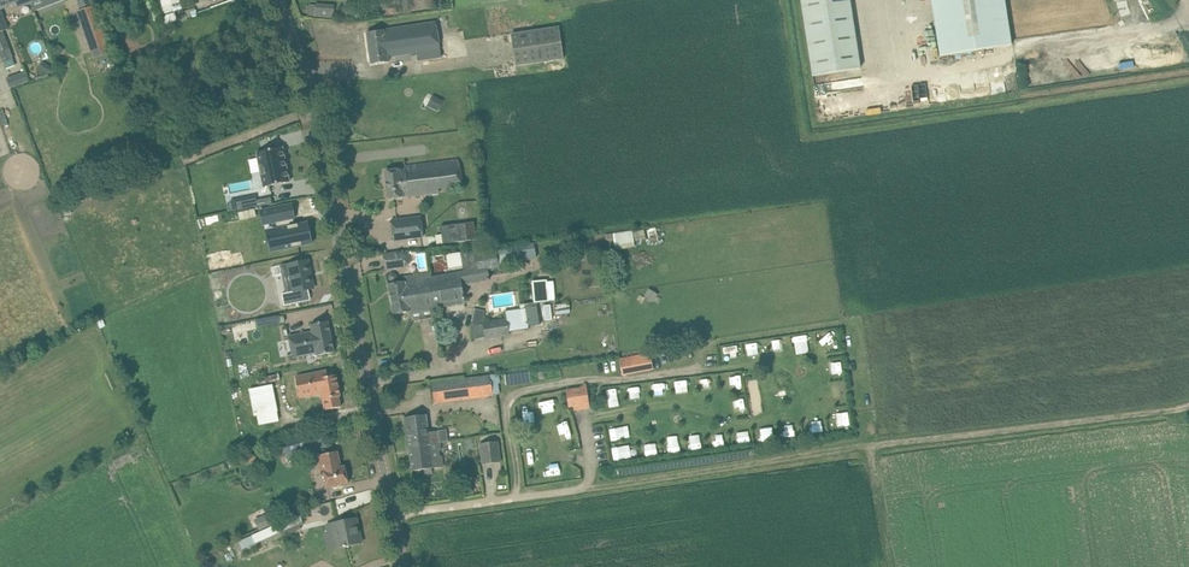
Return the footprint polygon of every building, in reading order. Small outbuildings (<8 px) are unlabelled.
[(17,3),(19,7),(32,2),(32,0),(0,0),(0,9),(17,3)] [(157,3),(158,2),(162,13),(161,14),(166,27),(178,23),(188,20),(187,18),(197,15),(195,8),(190,10),(190,9),(185,11),(186,15),(176,18),(170,0),(157,0),(157,3)] [(940,56),(1011,44),(1004,0),(932,0),(940,56)] [(333,18),(334,5),(315,3),(314,16),(333,18)] [(111,53),(94,5),(76,12),(93,59),(111,53)] [(339,18),(353,17),(353,8),(338,8),(339,18)] [(3,62),(13,59),(3,31),(8,29),(1,11),(0,12),(0,55),(3,62)] [(465,43),(499,37),(495,14),(461,19),(465,43)] [(367,33),(371,64),(385,62),(384,56),(416,52),(418,61),(441,58),(436,22),(385,30),(367,33)] [(515,67),(526,65),(564,60),(559,27),(510,34),(515,67)] [(58,43),(51,50),(57,56),(64,49),(58,43)] [(48,74),(53,67),(43,60),(38,68),(48,74)] [(10,87),(28,81),(25,74),(8,79),(10,87)] [(435,96),(430,106),(438,110),(443,100),(435,96)] [(271,150),(257,153),(264,187),(290,182),(283,147),(279,148),(279,146),(270,148),(271,150)] [(389,199),(401,198),(439,193),(439,190),(462,187),(458,159),(417,164),(405,165),(405,169),(385,171),(389,199)] [(237,202),(231,204),(232,212),(259,207),(256,196),(237,200),(237,202)] [(308,231),(306,222),(296,224),(295,217),(293,203),(261,209),(264,223),(276,221),(278,227),(266,229),(270,251),(281,249),(312,243),(309,230),(308,231)] [(423,237),(421,216),(391,219),(393,240),(423,237)] [(474,222),(441,226),(443,244),(476,239),(474,222)] [(678,237),(692,236),(691,222),(678,223),(678,237)] [(581,246),(592,245),(591,236),(580,237),(581,246)] [(534,258),(537,257),(534,243),(496,250),(499,264),(534,258)] [(496,250),(496,247),(475,250),(475,251),(478,270),(487,268),(499,266),(499,264),(496,250)] [(463,265),(464,272),(478,270),(475,251),(475,250),(461,253),(463,265)] [(385,270),(406,266),(404,251),(383,255),(385,270)] [(230,258),(231,267),(239,265),(239,262),(237,257),(230,258)] [(438,269),(437,259),(429,261),(432,274),(439,272),(438,269)] [(294,292),(282,294),(284,306),(301,302),(299,291),(308,290),(314,288),(308,260),(288,264),(294,292)] [(464,303),(459,273),(431,277),(430,272),(404,276),(404,280),(400,282),(388,284),(393,314),(409,312),(411,321),(423,319),(422,310),(464,303)] [(390,274),(388,277),(389,280),(392,282),(396,282),(397,279),(397,275),(394,273),(390,274)] [(532,281),(534,303),(549,302),(547,280),(532,281)] [(653,302),(654,301),(658,303),(661,298),(657,296),(659,294),(649,288),(644,296),(653,302)] [(570,303),(555,303),(555,313),(570,313),(570,303)] [(507,319),(509,332),(528,329),(525,309),(520,310),(506,312),(507,319)] [(486,338),(509,335),(509,332),(507,319),(483,322),(486,338)] [(334,354),(328,323),(311,327),(312,330),(288,334),(292,355),(316,351),(317,358),(334,354)] [(808,347),(807,335),(795,335),(796,348),(808,347)] [(622,376),(654,370),(651,353),(619,359),(622,376)] [(825,360),(826,373),(843,373),(842,360),(825,360)] [(399,364),(401,372),(408,371),(406,363),(399,364)] [(322,367),(291,373),(295,394),(317,390),(320,407),(336,403),(334,393),(336,393),(332,372),(328,372),(328,370),(323,371),(322,367)] [(725,390),(740,387),(737,372),(723,374),(725,390)] [(433,403),(493,396),(492,394),(500,393),(499,383),(503,383),(502,374),(490,375),(430,383),(433,403)] [(711,377),(699,377),(698,389),(711,389),(711,377)] [(757,378),(747,379),(753,414),(763,412),(757,378)] [(674,381),(675,399),(687,398),(687,380),(674,381)] [(666,383),(652,383),(653,395),(666,395),(666,383)] [(828,385),(828,396),(845,395),(844,384),(828,385)] [(264,386),(250,389),(256,417),(270,414),(264,386)] [(629,400),(642,399),(641,386),(629,386),(629,400)] [(589,409),(586,387),(566,389),(569,407),(573,407),(574,411),(589,409)] [(744,396),(733,397),(735,411),(746,410),(744,396)] [(409,447),(440,442),(448,441),(447,429),(429,432),(427,415),(405,418),(409,447)] [(783,425),(785,437),(796,436),(794,423),(783,425)] [(611,440),(625,439),(623,425),(609,427),(611,440)] [(712,430),(715,446),(724,445),(722,428),(712,430)] [(688,433),(692,450),(705,447),(701,430),(688,433)] [(319,431),(276,445),(280,458),(288,455),(289,459),(310,452),(308,445),(323,441),(319,431)] [(669,452),(679,451),(678,434),(668,434),(669,452)] [(655,437),(644,439),(646,456),(658,454),(655,437)] [(412,470),(432,468),(444,466),(442,456),(440,456),(439,451),(441,450),(440,442),(409,447),(412,470)] [(482,464),(500,462),(498,442),(479,444),(482,464)] [(614,460),(631,458),(630,445),(612,447),(614,460)] [(327,488),(337,486),(348,483),(345,466),(339,467),(339,464),(340,464),(337,451),(320,455),(327,488)] [(247,463),(256,460),(254,453),(245,457),(247,463)] [(304,515),(302,515),(301,515),(303,525),(338,517),(334,501),(322,504),(323,507),(303,512),(304,515)] [(259,530),(277,522),(272,511),(255,519),(259,530)] [(301,514),(277,525),(282,537),(290,534),(302,528),(301,526),(303,525),(301,515),(302,515),(301,514)] [(344,547),(346,547),(346,546),(362,542),(356,518),(331,524),(337,548),(344,546),(344,547)] [(252,536),(239,541),(245,553),(257,548),(252,536)]
